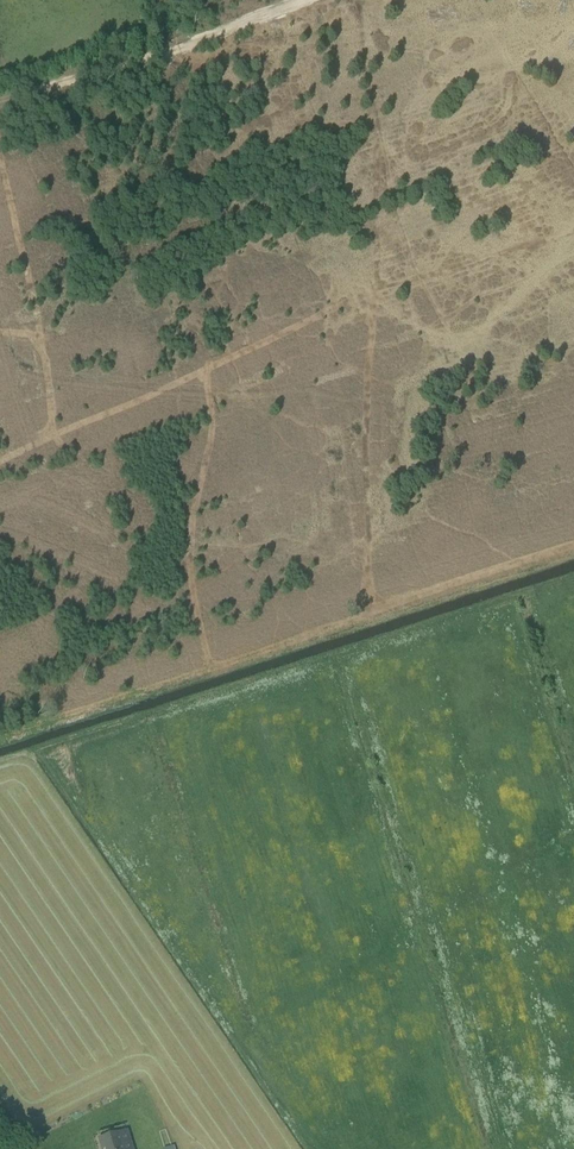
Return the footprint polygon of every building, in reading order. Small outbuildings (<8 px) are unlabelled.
[(102,1148),(123,1148),(118,1132),(99,1138),(102,1148)]
